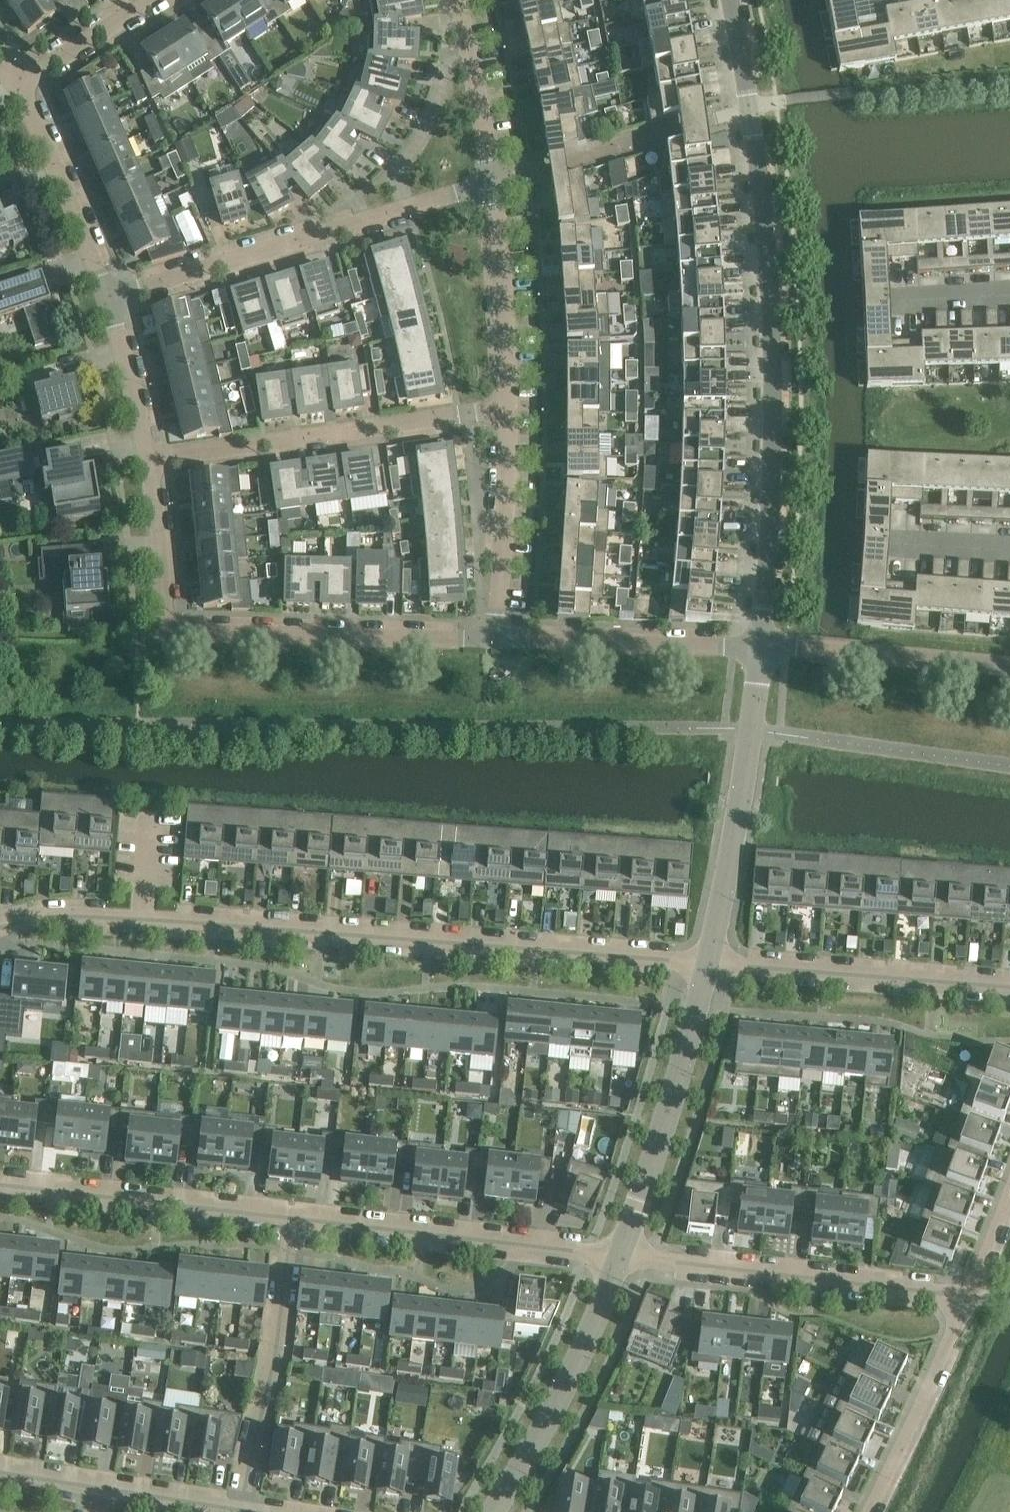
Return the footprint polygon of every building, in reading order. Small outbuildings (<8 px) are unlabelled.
[(16,15),(38,0),(5,0),(16,15)] [(16,15),(28,33),(39,26),(40,28),(49,22),(48,20),(60,11),(69,24),(90,10),(83,0),(72,0),(65,3),(64,0),(38,0),(16,15)] [(200,27),(204,34),(218,56),(232,78),(240,91),(250,84),(242,71),(225,45),(245,32),(225,0),(220,0),(203,11),(209,21),(200,27)] [(254,0),(225,0),(245,32),(265,19),(268,24),(279,17),(267,0),(258,0),(255,2),(254,0)] [(279,17),(289,11),(286,6),(295,0),(267,0),(279,17)] [(422,17),(419,0),(370,0),(374,24),(377,24),(405,19),(405,20),(422,17)] [(559,4),(563,4),(562,0),(517,0),(520,13),(559,4)] [(580,0),(581,9),(593,6),(592,0),(580,0)] [(632,20),(644,18),(685,9),(683,0),(628,0),(632,20)] [(856,24),(852,0),(826,0),(833,38),(857,34),(856,24)] [(892,42),(892,43),(893,43),(917,39),(911,7),(912,7),(910,0),(898,0),(900,9),(885,12),(886,18),(887,17),(892,42)] [(936,0),(924,0),(925,4),(912,7),(911,7),(917,39),(942,34),(936,2),(937,2),(936,0)] [(937,2),(936,2),(942,34),(967,29),(961,0),(948,0),(937,2)] [(991,25),(987,0),(961,0),(967,29),(991,25)] [(991,25),(1009,21),(1009,0),(987,0),(991,25)] [(525,34),(556,27),(564,26),(559,4),(520,13),(525,34)] [(644,18),(649,42),(690,34),(687,18),(685,9),(644,18)] [(339,24),(336,31),(352,29),(351,24),(349,10),(345,10),(339,24)] [(887,17),(886,18),(874,20),(879,44),(892,42),(887,17)] [(370,60),(370,59),(400,60),(399,61),(416,61),(416,36),(405,36),(405,20),(405,19),(377,24),(376,35),(368,35),(368,60),(370,60)] [(892,42),(879,44),(874,20),(856,24),(857,34),(833,38),(840,71),(896,60),(893,43),(892,43),(892,42)] [(194,40),(184,23),(162,37),(185,71),(191,82),(213,68),(209,62),(218,56),(204,34),(194,40)] [(556,27),(525,34),(529,55),(572,46),(567,25),(564,26),(556,27)] [(600,40),(598,31),(586,33),(588,42),(600,40)] [(649,42),(637,44),(642,69),(654,66),(695,59),(690,34),(649,42)] [(185,71),(162,37),(142,50),(153,67),(142,74),(153,98),(162,92),(166,98),(191,82),(185,71)] [(602,49),(600,40),(588,42),(590,51),(602,49)] [(577,67),(572,46),(529,55),(534,76),(577,67)] [(385,100),(401,103),(407,79),(396,77),(399,61),(400,60),(370,59),(370,60),(362,92),(357,91),(356,93),(385,99),(385,100)] [(657,86),(649,88),(651,98),(659,95),(658,91),(699,84),(697,69),(695,59),(691,60),(654,66),(657,86)] [(290,71),(284,75),(305,80),(306,73),(305,69),(302,63),(290,71)] [(65,97),(74,117),(107,102),(91,66),(70,79),(76,92),(65,97)] [(540,98),(581,89),(577,67),(534,76),(539,99),(540,99),(540,98)] [(596,76),(598,85),(609,83),(607,74),(596,76)] [(127,80),(132,92),(141,88),(136,76),(127,80)] [(282,87),(283,82),(280,78),(271,83),(276,91),(282,87)] [(616,81),(609,83),(598,85),(591,87),(593,99),(619,94),(616,81)] [(678,115),(680,129),(705,121),(702,100),(699,84),(658,91),(659,95),(647,99),(651,122),(678,115)] [(141,88),(132,92),(137,104),(147,100),(141,88)] [(385,100),(385,99),(356,93),(352,102),(345,98),(334,121),(336,122),(337,121),(363,134),(363,135),(377,142),(388,119),(378,114),(385,100)] [(247,98),(236,108),(244,116),(255,107),(247,98)] [(541,103),(539,104),(543,127),(574,120),(586,117),(583,98),(541,104),(541,103)] [(74,117),(83,137),(116,122),(107,102),(74,117)] [(615,108),(604,111),(606,120),(618,117),(615,108)] [(144,119),(149,131),(159,127),(153,115),(144,119)] [(220,115),(215,118),(221,131),(227,127),(220,115)] [(578,144),(574,120),(543,127),(549,168),(564,163),(562,149),(578,144)] [(311,143),(334,164),(333,164),(346,174),(361,155),(353,148),(363,135),(363,134),(337,121),(336,122),(330,130),(324,126),(311,143)] [(680,129),(682,142),(666,147),(669,170),(711,165),(709,149),(705,121),(680,129)] [(83,137),(92,157),(125,142),(116,122),(83,137)] [(159,127),(149,131),(155,143),(164,139),(159,127)] [(191,138),(175,145),(184,164),(200,158),(191,138)] [(92,157),(100,176),(133,162),(125,142),(92,157)] [(278,163),(280,165),(281,164),(300,187),(299,187),(309,199),(328,183),(321,175),(333,164),(334,164),(311,143),(309,145),(308,146),(301,151),(297,147),(278,163)] [(181,164),(176,153),(167,157),(172,169),(181,164)] [(624,160),(608,164),(612,190),(624,186),(628,185),(624,160)] [(100,176),(109,196),(142,182),(133,162),(100,176)] [(246,176),(247,176),(261,202),(260,202),(268,217),(290,205),(284,195),(299,187),(300,187),(281,164),(280,165),(271,170),(267,163),(245,174),(246,176)] [(549,168),(554,203),(586,199),(582,172),(566,177),(564,163),(549,168)] [(181,164),(172,169),(177,181),(186,177),(181,164)] [(714,190),(711,165),(669,170),(658,174),(660,196),(661,196),(714,190)] [(246,176),(213,186),(224,225),(248,218),(244,207),(260,202),(261,202),(247,176),(246,176)] [(118,216),(151,201),(162,196),(153,177),(142,182),(109,196),(118,216)] [(624,186),(624,190),(626,199),(639,198),(637,182),(628,185),(624,186)] [(624,190),(615,191),(617,203),(626,202),(626,199),(624,190)] [(714,190),(661,196),(664,221),(716,216),(714,190)] [(193,206),(188,195),(178,199),(184,211),(193,206)] [(586,199),(554,203),(558,226),(559,226),(559,225),(589,221),(586,199)] [(118,216),(126,236),(159,221),(151,201),(118,216)] [(628,215),(627,206),(615,208),(616,217),(628,215)] [(989,209),(991,240),(1009,239),(1009,207),(989,209)] [(989,209),(964,211),(966,242),(985,241),(986,256),(967,257),(968,270),(993,268),(992,255),(991,240),(989,209)] [(12,244),(14,248),(28,242),(15,211),(1,216),(0,214),(0,250),(12,244)] [(942,259),(943,272),(968,270),(967,257),(966,242),(964,211),(939,212),(941,244),(960,242),(961,257),(942,259)] [(939,212),(914,214),(915,233),(916,245),(936,244),(937,259),(917,260),(918,274),(943,272),(942,259),(941,244),(939,212)] [(885,260),(886,260),(905,259),(903,234),(915,233),(914,214),(858,218),(861,251),(884,250),(885,260)] [(616,217),(618,226),(629,224),(628,215),(616,217)] [(171,216),(159,221),(126,236),(135,256),(146,251),(152,264),(187,253),(171,216)] [(664,221),(663,221),(665,245),(677,245),(719,241),(718,231),(716,216),(664,221)] [(560,255),(602,252),(604,252),(602,229),(560,232),(559,231),(558,232),(560,255)] [(917,258),(916,245),(915,233),(903,234),(905,259),(917,258)] [(677,245),(679,269),(720,267),(719,251),(719,241),(677,245)] [(363,257),(370,279),(411,267),(404,245),(363,257)] [(889,301),(888,288),(886,260),(885,260),(884,250),(861,251),(864,302),(889,301)] [(602,252),(560,255),(561,276),(593,274),(603,273),(602,252)] [(993,268),(1009,267),(1009,254),(992,255),(993,268)] [(633,271),(632,262),(620,263),(620,272),(633,271)] [(350,302),(342,275),(330,278),(326,267),(302,274),(306,285),(307,285),(314,312),(316,320),(340,313),(337,305),(350,302)] [(416,288),(417,288),(411,267),(370,279),(375,298),(375,299),(416,288)] [(679,269),(680,294),(722,292),(721,282),(720,267),(679,269)] [(358,282),(355,270),(347,273),(351,284),(358,282)] [(620,272),(621,281),(633,280),(633,271),(620,272)] [(651,271),(641,271),(641,288),(651,288),(651,271)] [(595,296),(593,274),(561,276),(563,298),(595,296)] [(35,346),(62,337),(41,275),(30,278),(0,288),(0,318),(23,311),(35,346)] [(303,316),(314,312),(307,285),(306,285),(295,289),(292,277),(268,284),(271,296),(272,295),(280,322),(279,323),(282,330),(305,323),(303,316)] [(362,293),(358,282),(351,284),(354,296),(362,293)] [(261,299),(257,287),(233,294),(245,333),(279,323),(280,322),(272,295),(271,296),(261,299)] [(375,299),(381,319),(422,309),(417,288),(416,288),(375,299)] [(669,320),(681,319),(723,318),(722,302),(722,292),(680,294),(668,295),(669,320)] [(595,296),(563,298),(564,319),(596,317),(608,316),(607,295),(595,296)] [(889,315),(889,301),(864,302),(866,354),(890,353),(890,343),(891,343),(889,315)] [(196,302),(153,312),(158,334),(205,322),(201,323),(201,316),(199,309),(196,302)] [(219,306),(222,318),(232,316),(229,303),(219,306)] [(636,314),(635,305),(623,306),(624,315),(636,314)] [(422,309),(381,319),(381,320),(388,318),(393,338),(427,330),(422,309)] [(974,366),(1000,365),(998,333),(998,311),(986,311),(987,333),(973,334),(974,366)] [(924,368),(949,367),(948,334),(947,312),(935,313),(936,335),(921,335),(921,341),(923,341),(924,366),(924,368)] [(974,366),(973,334),(972,312),(961,312),(961,334),(948,334),(949,367),(974,366)] [(357,327),(365,324),(362,313),(354,315),(357,327)] [(624,315),(624,324),(636,323),(636,314),(624,315)] [(232,316),(222,318),(226,331),(236,329),(232,316)] [(608,316),(596,317),(564,319),(566,343),(567,342),(610,339),(608,316)] [(681,319),(682,344),(724,343),(724,333),(723,318),(681,319)] [(646,344),(654,343),(651,320),(643,320),(646,344)] [(205,322),(158,334),(163,355),(211,343),(205,322)] [(357,327),(361,338),(368,336),(365,324),(357,327)] [(395,345),(398,359),(432,352),(427,330),(393,338),(395,345)] [(998,333),(1000,365),(1009,365),(1009,332),(998,333)] [(360,336),(350,338),(352,347),(362,345),(360,336)] [(923,341),(921,341),(909,342),(910,367),(924,366),(923,341)] [(924,385),(924,368),(924,366),(910,367),(909,342),(891,343),(890,343),(890,353),(866,354),(867,387),(924,385)] [(211,343),(163,355),(169,376),(216,364),(211,343)] [(724,343),(682,344),(682,369),(724,368),(724,353),(724,343)] [(235,346),(238,359),(248,357),(245,344),(235,346)] [(566,348),(566,371),(598,371),(611,371),(611,345),(597,346),(597,349),(567,349),(567,348),(566,348)] [(371,351),(372,363),(381,362),(379,350),(371,351)] [(394,381),(395,382),(436,373),(432,352),(398,359),(402,379),(394,381)] [(248,357),(238,359),(241,372),(251,370),(248,357)] [(331,372),(335,400),(334,400),(336,412),(360,408),(358,397),(371,395),(367,367),(354,369),(353,361),(329,364),(330,372),(331,372)] [(637,371),(637,362),(625,362),(625,371),(637,371)] [(221,385),(216,364),(169,376),(174,397),(221,385)] [(53,366),(23,374),(29,394),(34,393),(41,423),(58,419),(59,424),(72,421),(70,416),(82,413),(74,382),(63,385),(61,379),(56,380),(53,366)] [(682,369),(683,393),(724,394),(725,384),(724,368),(682,369)] [(644,369),(644,393),(654,393),(659,393),(658,369),(654,369),(644,369)] [(376,384),(384,383),(382,371),(374,372),(376,384)] [(566,371),(566,392),(598,392),(611,392),(611,371),(598,371),(566,371)] [(625,371),(625,380),(637,380),(637,371),(625,371)] [(298,405),(300,417),(324,414),(323,402),(334,400),(335,400),(331,372),(330,372),(296,377),(299,405),(298,405)] [(408,405),(408,402),(439,396),(440,399),(441,399),(436,373),(395,382),(399,403),(407,402),(407,405),(408,405)] [(287,407),(298,405),(299,405),(296,377),(259,383),(264,422),(289,419),(287,407)] [(376,384),(377,396),(385,395),(384,383),(376,384)] [(226,406),(221,385),(174,397),(179,418),(226,406)] [(253,400),(250,387),(240,390),(243,402),(253,400)] [(611,392),(598,392),(566,392),(566,414),(598,414),(611,414),(611,392)] [(644,404),(644,409),(654,409),(654,404),(654,399),(654,393),(644,393),(644,399),(644,404)] [(724,394),(683,393),(682,418),(724,419),(724,404),(724,394)] [(243,402),(246,415),(256,413),(253,400),(243,402)] [(637,414),(637,405),(625,405),(625,414),(637,414)] [(226,406),(179,418),(184,439),(218,431),(219,437),(233,435),(226,406)] [(598,436),(598,414),(566,414),(566,436),(598,436)] [(625,414),(625,423),(637,423),(637,414),(625,414)] [(682,418),(682,443),(724,445),(724,435),(724,419),(682,418)] [(645,431),(645,442),(658,442),(658,431),(645,431)] [(566,457),(606,457),(611,457),(611,436),(598,436),(566,436),(566,457)] [(417,454),(407,456),(410,477),(453,472),(450,449),(438,451),(437,440),(415,443),(417,454)] [(681,468),(723,470),(723,455),(724,445),(682,443),(681,468)] [(658,445),(645,445),(645,455),(658,455),(658,445)] [(30,446),(7,451),(12,482),(35,478),(34,472),(40,471),(44,494),(51,493),(54,512),(55,512),(57,523),(70,521),(100,516),(98,505),(100,505),(98,493),(95,479),(93,467),(84,469),(80,450),(31,458),(30,446)] [(625,457),(637,457),(637,448),(625,448),(625,457)] [(890,501),(909,502),(910,477),(922,477),(923,459),(867,456),(866,490),(891,491),(890,501)] [(606,457),(566,457),(566,481),(567,481),(567,480),(606,480),(606,457)] [(625,457),(625,466),(637,466),(637,457),(625,457)] [(387,496),(383,468),(370,469),(368,458),(344,461),(346,473),(350,501),(387,496)] [(923,459),(922,477),(921,491),(941,492),(940,507),(921,506),(920,518),(945,519),(946,508),(946,492),(948,460),(923,459)] [(948,460),(946,492),(966,493),(966,508),(946,508),(945,519),(970,521),(971,509),(972,493),(973,461),(948,460)] [(998,462),(973,461),(972,493),(992,494),(991,509),(971,509),(970,521),(996,522),(996,510),(997,494),(998,462)] [(998,462),(997,494),(1009,495),(1009,463),(998,462)] [(346,473),(335,475),(333,463),(308,466),(310,478),(311,478),(315,506),(350,501),(346,473)] [(389,468),(391,480),(399,479),(397,467),(389,468)] [(315,506),(311,478),(310,478),(299,480),(297,468),(273,471),(278,511),(315,506)] [(681,468),(680,493),(721,496),(722,486),(723,470),(681,468)] [(225,470),(225,474),(190,477),(193,500),(241,495),(238,469),(225,470)] [(410,477),(413,498),(456,494),(453,472),(410,477)] [(922,477),(910,477),(909,502),(921,502),(921,491),(922,477)] [(269,492),(267,479),(257,480),(259,493),(269,492)] [(391,480),(392,492),(400,491),(399,479),(391,480)] [(566,486),(564,509),(606,512),(607,487),(597,486),(597,489),(567,487),(567,486),(566,486)] [(889,529),(890,501),(891,491),(866,490),(863,541),(888,542),(889,529)] [(269,492),(259,493),(260,506),(270,505),(269,492)] [(678,518),(720,521),(721,506),(721,496),(680,493),(678,518)] [(421,498),(423,519),(458,515),(456,494),(413,498),(413,499),(421,498)] [(241,495),(193,500),(195,521),(231,517),(229,497),(241,495)] [(635,514),(636,505),(623,504),(623,513),(635,514)] [(564,509),(563,530),(607,533),(608,512),(606,512),(564,509)] [(391,523),(399,522),(397,510),(389,511),(391,523)] [(996,510),(996,522),(1009,522),(1009,510),(996,510)] [(635,514),(623,513),(622,522),(634,523),(635,514)] [(425,538),(425,540),(460,537),(458,515),(423,519),(425,538)] [(244,516),(231,517),(195,521),(197,542),(246,538),(244,516)] [(678,518),(676,543),(718,546),(719,537),(720,521),(678,518)] [(279,534),(278,521),(268,522),(269,535),(279,534)] [(391,523),(392,535),(400,534),(399,522),(391,523)] [(561,552),(593,554),(605,555),(607,533),(563,530),(561,552)] [(279,534),(269,535),(270,548),(280,547),(279,534)] [(425,540),(427,561),(462,558),(460,537),(425,540)] [(246,538),(197,542),(199,564),(235,560),(248,559),(246,538)] [(884,594),(885,584),(888,542),(863,541),(859,592),(884,594)] [(400,544),(401,556),(409,554),(408,542),(400,544)] [(676,543),(674,568),(716,572),(717,556),(718,546),(676,543)] [(42,560),(38,560),(38,562),(42,561),(43,582),(63,580),(66,613),(92,612),(110,610),(108,586),(107,578),(107,575),(106,575),(102,575),(101,563),(91,564),(90,546),(61,548),(41,550),(42,560)] [(620,547),(619,556),(632,557),(632,548),(620,547)] [(605,555),(593,554),(561,552),(560,574),(592,576),(604,577),(605,555)] [(619,556),(619,565),(631,566),(632,557),(619,556)] [(359,594),(358,606),(383,607),(383,595),(396,595),(397,567),(384,567),(384,559),(360,558),(359,566),(360,566),(359,594)] [(420,583),(462,581),(463,581),(462,558),(461,559),(427,561),(419,562),(420,582),(420,583)] [(945,560),(933,559),(931,581),(916,580),(916,586),(917,586),(915,612),(941,614),(943,582),(945,560)] [(235,560),(199,564),(201,585),(237,582),(235,560)] [(941,614),(966,616),(968,584),(970,562),(958,561),(957,583),(943,582),(941,614)] [(991,618),(993,586),(995,564),(983,563),(982,585),(968,584),(966,616),(991,618)] [(287,564),(286,604),(311,605),(311,593),(323,593),(325,565),(287,564)] [(277,578),(276,565),(266,566),(267,579),(277,578)] [(323,593),(322,605),(347,606),(347,594),(359,594),(360,566),(359,566),(325,565),(323,593)] [(1009,620),(1009,565),(1008,565),(1007,587),(993,586),(991,618),(1009,620)] [(716,572),(674,568),(671,593),(709,597),(713,597),(714,588),(716,572)] [(402,583),(410,583),(411,571),(403,571),(402,583)] [(604,577),(592,576),(560,574),(559,595),(591,597),(602,598),(604,577)] [(237,582),(201,585),(204,608),(231,605),(232,611),(252,611),(249,581),(237,582)] [(463,581),(462,581),(420,583),(421,605),(429,605),(429,608),(431,608),(431,605),(463,604),(463,607),(464,607),(463,581)] [(402,583),(402,595),(410,595),(410,583),(402,583)] [(857,625),(872,626),(914,630),(915,612),(902,611),(904,585),(885,584),(884,594),(859,592),(857,625)] [(915,612),(917,586),(916,586),(904,585),(902,611),(915,612)] [(628,600),(629,591),(617,590),(616,599),(628,600)] [(713,597),(709,597),(671,593),(668,622),(685,622),(685,621),(709,623),(709,624),(710,624),(713,597)] [(558,618),(589,620),(591,597),(559,595),(557,618),(558,618)] [(628,600),(616,599),(615,608),(620,608),(620,613),(634,614),(635,600),(628,600)] [(2,863),(36,866),(36,868),(37,869),(42,795),(41,795),(40,817),(5,815),(6,812),(5,812),(1,866),(2,863)] [(37,869),(38,869),(39,846),(74,849),(74,851),(74,852),(78,798),(77,798),(77,800),(43,798),(43,795),(42,795),(37,869)] [(113,801),(113,803),(79,801),(79,798),(78,798),(74,852),(75,852),(75,849),(110,852),(109,854),(111,854),(115,801),(113,801)] [(188,806),(183,860),(185,860),(185,858),(220,860),(219,863),(220,863),(224,809),(223,812),(189,809),(189,807),(188,807),(188,806)] [(220,863),(221,863),(221,860),(255,863),(255,866),(256,866),(260,812),(259,815),(225,812),(225,809),(224,809),(220,863)] [(257,863),(291,866),(291,868),(292,869),(296,815),(295,815),(295,817),(261,815),(261,812),(260,812),(256,866),(257,866),(257,863)] [(297,815),(296,815),(292,869),(293,869),(293,866),(327,869),(327,871),(328,871),(332,818),(331,818),(331,820),(297,818),(297,815)] [(329,869),(363,872),(363,874),(364,874),(368,821),(367,821),(367,823),(333,820),(333,818),(332,818),(328,871),(329,871),(329,869)] [(369,821),(368,821),(364,874),(365,874),(365,872),(399,874),(399,877),(400,877),(404,823),(403,823),(403,826),(369,823),(369,821)] [(401,874),(435,877),(435,880),(436,880),(440,826),(439,826),(439,829),(405,826),(405,823),(404,823),(400,877),(401,877),(401,874)] [(441,826),(440,826),(436,880),(437,880),(437,877),(471,880),(471,883),(472,883),(476,829),(475,829),(475,832),(441,829),(441,826)] [(473,880),(507,883),(507,885),(508,885),(512,832),(511,832),(511,834),(477,832),(477,829),(476,829),(472,883),(473,883),(473,880)] [(513,832),(512,832),(508,885),(509,886),(509,883),(543,886),(543,888),(544,888),(548,835),(547,835),(547,837),(513,834),(513,832)] [(545,886),(579,888),(579,891),(580,891),(584,838),(583,837),(583,840),(549,837),(549,835),(548,835),(544,888),(545,888),(545,886)] [(585,838),(584,838),(580,891),(581,891),(581,889),(615,891),(615,894),(616,894),(620,840),(619,840),(619,843),(585,840),(585,838)] [(617,891),(651,894),(651,897),(652,897),(656,843),(655,843),(655,846),(621,843),(621,840),(620,840),(616,894),(617,894),(617,891)] [(687,899),(689,900),(693,846),(691,846),(691,848),(657,846),(657,843),(656,843),(652,897),(653,897),(653,894),(687,897),(687,899)] [(756,851),(751,905),(753,905),(753,902),(788,905),(787,907),(788,907),(792,854),(791,856),(757,854),(757,851),(756,851)] [(788,907),(789,907),(789,905),(824,908),(823,910),(824,910),(828,857),(827,857),(827,859),(793,856),(793,854),(792,854),(788,907)] [(824,910),(825,910),(825,908),(859,910),(859,913),(860,913),(864,859),(863,859),(863,862),(829,859),(829,857),(828,857),(824,910)] [(860,913),(861,913),(861,911),(895,913),(895,916),(896,916),(900,862),(899,862),(899,865),(865,862),(865,859),(864,859),(860,913)] [(897,913),(932,916),(931,919),(932,919),(936,865),(935,867),(901,865),(901,862),(900,862),(896,916),(897,916),(897,913)] [(937,865),(936,865),(932,919),(933,919),(933,916),(968,919),(967,921),(968,921),(972,868),(971,870),(937,868),(937,865)] [(973,868),(972,868),(968,921),(969,922),(969,919),(1003,922),(1003,924),(1004,924),(1008,871),(1007,871),(1007,873),(973,870),(973,868)] [(71,879),(61,878),(59,891),(70,892),(71,879)] [(347,879),(346,895),(361,896),(362,880),(347,879)] [(107,881),(98,880),(97,892),(106,893),(107,881)] [(34,883),(25,882),(24,894),(33,895),(34,883)] [(206,884),(205,896),(215,897),(216,885),(206,884)] [(252,902),(253,892),(246,892),(244,901),(252,902)] [(288,905),(289,893),(279,892),(278,905),(288,905)] [(395,915),(396,902),(386,901),(385,914),(395,915)] [(432,917),(433,904),(423,904),(422,917),(432,917)] [(468,921),(469,906),(460,906),(458,920),(468,921)] [(505,912),(496,911),(495,922),(504,923),(505,912)] [(566,928),(576,929),(577,916),(567,915),(566,928)] [(676,925),(675,936),(684,937),(685,926),(676,925)] [(776,933),(776,944),(784,945),(785,934),(776,933)] [(856,951),(857,938),(847,938),(846,950),(856,951)] [(884,942),(883,953),(892,953),(893,942),(884,942)] [(919,944),(918,954),(928,955),(929,945),(919,944)] [(956,947),(955,958),(964,959),(965,948),(956,947)] [(992,950),(991,961),(1000,962),(1001,951),(992,950)] [(102,1003),(105,966),(83,964),(79,1001),(102,1003)] [(127,968),(105,966),(102,1003),(123,1005),(127,968)] [(145,1007),(149,970),(127,968),(123,1005),(145,1007)] [(32,971),(17,970),(16,979),(14,996),(0,995),(0,1057),(4,1057),(6,1035),(22,1037),(24,1011),(43,1012),(44,1004),(62,1005),(65,974),(32,971)] [(170,973),(149,970),(145,1007),(167,1009),(170,973)] [(188,1012),(192,975),(170,973),(167,1009),(188,1012)] [(214,977),(192,975),(188,1012),(211,1014),(214,977)] [(239,1034),(243,997),(220,995),(217,1032),(239,1034)] [(264,999),(243,997),(239,1034),(261,1036),(264,999)] [(282,1038),(286,1001),(264,999),(261,1036),(282,1038)] [(308,1003),(286,1001),(282,1038),(304,1040),(308,1003)] [(326,1042),(329,1005),(308,1003),(304,1040),(326,1042)] [(352,1008),(329,1005),(326,1042),(348,1044),(352,1008)] [(527,1044),(531,1008),(508,1005),(505,1042),(527,1044)] [(549,1047),(552,1010),(531,1008),(527,1044),(526,1054),(548,1056),(549,1047)] [(362,1046),(384,1048),(388,1011),(366,1009),(362,1046)] [(570,1049),(574,1012),(552,1010),(549,1047),(570,1049)] [(410,1013),(388,1011),(384,1048),(406,1050),(410,1013)] [(591,1060),(595,1014),(574,1012),(570,1049),(570,1058),(591,1060)] [(406,1050),(428,1052),(431,1015),(410,1013),(406,1050)] [(595,1014),(591,1060),(612,1062),(613,1053),(617,1016),(595,1014)] [(453,1017),(431,1015),(428,1052),(449,1054),(453,1017)] [(613,1053),(636,1055),(639,1018),(617,1016),(613,1053)] [(449,1054),(471,1056),(475,1019),(453,1017),(449,1054)] [(497,1022),(475,1019),(471,1056),(493,1059),(497,1022)] [(735,1074),(757,1076),(761,1030),(739,1028),(735,1074)] [(783,1032),(761,1030),(757,1076),(778,1079),(783,1032)] [(778,1079),(800,1081),(805,1034),(783,1032),(778,1079)] [(826,1036),(805,1034),(800,1081),(801,1081),(802,1071),(823,1073),(826,1036)] [(848,1038),(826,1036),(823,1073),(844,1075),(848,1038)] [(844,1075),(865,1077),(864,1087),(865,1087),(870,1041),(848,1038),(844,1075)] [(891,1046),(892,1043),(870,1041),(865,1087),(887,1089),(888,1086),(896,1086),(900,1047),(891,1046)] [(50,1061),(70,1063),(71,1051),(72,1043),(52,1042),(50,1061)] [(903,1057),(910,1060),(912,1045),(904,1044),(903,1057)] [(1009,1098),(1009,1096),(1009,1095),(1009,1057),(985,1047),(976,1071),(967,1068),(962,1080),(971,1083),(1009,1098)] [(97,1049),(85,1048),(84,1058),(96,1059),(97,1049)] [(109,1060),(110,1050),(97,1049),(96,1059),(109,1060)] [(128,1062),(140,1063),(141,1053),(128,1052),(128,1062)] [(268,1066),(267,1075),(279,1077),(280,1067),(281,1054),(268,1052),(267,1065),(268,1066)] [(141,1053),(140,1063),(152,1064),(153,1054),(141,1053)] [(171,1066),(183,1067),(184,1057),(171,1056),(171,1066)] [(183,1067),(195,1068),(196,1059),(184,1057),(183,1067)] [(925,1081),(930,1067),(910,1060),(903,1057),(901,1072),(925,1081)] [(34,1073),(36,1062),(19,1060),(18,1071),(34,1073)] [(235,1072),(236,1063),(225,1061),(224,1071),(235,1072)] [(53,1063),(52,1076),(64,1077),(64,1076),(65,1064),(53,1063)] [(249,1064),(236,1063),(235,1072),(248,1074),(249,1064)] [(89,1078),(98,1079),(100,1067),(90,1066),(89,1078)] [(279,1077),(291,1078),(292,1068),(280,1067),(279,1077)] [(310,1080),(322,1081),(323,1071),(310,1070),(310,1080)] [(335,1072),(323,1071),(322,1081),(334,1082),(335,1072)] [(368,1085),(381,1087),(382,1077),(369,1075),(368,1085)] [(382,1077),(381,1087),(393,1088),(393,1078),(382,1077)] [(411,1089),(424,1091),(425,1081),(412,1080),(411,1089)] [(233,1081),(232,1095),(246,1096),(247,1082),(233,1081)] [(425,1081),(424,1091),(436,1092),(437,1082),(425,1081)] [(999,1133),(999,1132),(996,1131),(1000,1120),(1003,1122),(1009,1103),(1009,1098),(971,1083),(959,1118),(999,1133)] [(455,1094),(467,1095),(468,1085),(456,1084),(455,1094)] [(479,1086),(468,1085),(467,1095),(478,1096),(479,1086)] [(499,1105),(513,1106),(514,1097),(509,1091),(500,1091),(499,1105)] [(548,1091),(547,1101),(559,1102),(560,1093),(548,1091)] [(526,1100),(536,1101),(537,1093),(527,1092),(526,1100)] [(566,1094),(565,1104),(577,1105),(578,1095),(566,1094)] [(378,1096),(376,1111),(386,1112),(388,1097),(378,1096)] [(599,1107),(600,1097),(588,1096),(587,1106),(599,1107)] [(8,1149),(13,1108),(14,1098),(0,1097),(0,1148),(8,1149)] [(49,1102),(46,1126),(57,1127),(55,1148),(79,1151),(83,1110),(85,1099),(62,1097),(61,1104),(49,1102)] [(35,1124),(46,1126),(49,1102),(35,1101),(34,1110),(13,1108),(8,1149),(32,1152),(35,1124)] [(468,1104),(466,1119),(481,1120),(482,1106),(468,1104)] [(107,1133),(118,1134),(120,1111),(107,1109),(106,1113),(83,1110),(79,1151),(104,1154),(107,1133)] [(126,1162),(152,1165),(157,1115),(120,1111),(118,1134),(129,1135),(126,1162)] [(761,1123),(774,1124),(775,1115),(762,1114),(761,1123)] [(157,1115),(152,1165),(175,1168),(178,1141),(189,1142),(192,1119),(157,1115)] [(775,1115),(774,1125),(787,1126),(788,1116),(775,1115)] [(805,1128),(817,1129),(818,1117),(806,1116),(805,1128)] [(839,1131),(840,1118),(828,1117),(826,1130),(839,1131)] [(937,1149),(986,1168),(986,1167),(983,1166),(987,1155),(990,1156),(999,1133),(959,1118),(946,1152),(937,1149)] [(198,1165),(223,1167),(227,1127),(205,1124),(205,1120),(199,1120),(193,1119),(192,1119),(189,1142),(200,1143),(198,1165)] [(250,1149),(261,1150),(264,1127),(250,1126),(250,1129),(227,1127),(223,1167),(248,1170),(250,1149)] [(261,1150),(272,1151),(269,1179),(294,1182),(299,1141),(276,1138),(277,1129),(264,1127),(261,1150)] [(845,1127),(845,1136),(857,1137),(857,1128),(845,1127)] [(735,1131),(725,1130),(724,1142),(734,1143),(735,1131)] [(322,1157),(333,1158),(335,1135),(322,1134),(321,1143),(299,1141),(294,1182),(319,1184),(322,1157)] [(349,1137),(335,1135),(333,1158),(343,1160),(341,1181),(366,1184),(371,1143),(348,1141),(349,1137)] [(393,1166),(404,1167),(407,1144),(381,1141),(381,1144),(371,1143),(366,1184),(391,1187),(393,1166)] [(407,1144),(404,1167),(415,1169),(412,1195),(438,1198),(442,1158),(443,1148),(407,1144)] [(937,1149),(924,1184),(973,1203),(973,1202),(970,1201),(974,1190),(977,1191),(986,1168),(937,1149)] [(442,1158),(438,1198),(462,1201),(465,1174),(476,1175),(479,1152),(465,1150),(464,1160),(442,1158)] [(898,1152),(888,1151),(886,1167),(896,1169),(898,1152)] [(484,1198),(509,1200),(514,1160),(492,1157),(492,1153),(479,1152),(476,1175),(487,1176),(484,1198)] [(536,1162),(514,1160),(509,1200),(534,1203),(537,1182),(550,1184),(552,1160),(537,1159),(536,1162)] [(591,1221),(608,1174),(570,1161),(555,1205),(567,1210),(566,1213),(591,1221)] [(738,1233),(763,1236),(767,1195),(745,1192),(746,1183),(730,1181),(730,1186),(728,1204),(730,1204),(741,1205),(738,1233)] [(896,1183),(883,1181),(880,1207),(894,1209),(896,1183)] [(730,1204),(728,1204),(730,1186),(687,1182),(675,1217),(688,1218),(687,1232),(713,1235),(715,1218),(728,1219),(730,1204)] [(932,1188),(920,1222),(960,1237),(957,1235),(961,1225),(964,1226),(973,1203),(924,1184),(923,1185),(932,1188)] [(875,1186),(874,1197),(880,1198),(882,1187),(875,1186)] [(790,1198),(767,1195),(763,1236),(788,1238),(791,1211),(803,1213),(806,1190),(791,1188),(790,1198)] [(812,1241),(836,1244),(840,1203),(819,1201),(820,1191),(806,1190),(803,1213),(815,1214),(812,1241)] [(878,1221),(879,1207),(880,1198),(874,1197),(841,1194),(840,1203),(836,1244),(862,1247),(865,1220),(878,1221)] [(920,1222),(906,1258),(896,1254),(892,1266),(913,1269),(916,1261),(944,1272),(948,1260),(951,1261),(960,1237),(920,1222)] [(10,1279),(14,1242),(0,1241),(0,1278),(10,1279)] [(10,1279),(32,1282),(36,1245),(14,1242),(10,1279)] [(58,1247),(36,1245),(32,1282),(54,1284),(58,1247)] [(59,1297),(81,1299),(85,1263),(63,1260),(59,1297)] [(176,1298),(198,1301),(202,1264),(180,1261),(176,1298)] [(81,1299),(103,1302),(107,1265),(85,1263),(81,1299)] [(198,1301),(220,1303),(224,1266),(202,1264),(198,1301)] [(103,1302),(124,1304),(129,1268),(107,1265),(103,1302)] [(220,1303),(242,1306),(246,1269),(224,1266),(220,1303)] [(124,1304),(146,1307),(151,1270),(129,1268),(124,1304)] [(268,1271),(246,1269),(242,1306),(263,1308),(268,1271)] [(151,1270),(146,1307),(168,1309),(172,1273),(151,1270)] [(297,1312),(319,1315),(324,1278),(302,1275),(297,1312)] [(319,1315),(341,1317),(346,1280),(324,1278),(319,1315)] [(341,1317),(363,1320),(368,1283),(346,1280),(341,1317)] [(385,1322),(390,1286),(368,1283),(363,1320),(385,1322)] [(503,1313),(502,1324),(549,1330),(559,1304),(543,1301),(544,1288),(518,1285),(516,1302),(503,1301),(502,1313),(503,1313)] [(668,1312),(669,1309),(645,1299),(627,1345),(628,1345),(626,1351),(669,1367),(668,1369),(670,1370),(681,1340),(673,1337),(681,1317),(668,1312)] [(390,1337),(412,1340),(416,1303),(394,1301),(390,1337)] [(412,1340),(433,1342),(438,1306),(416,1303),(412,1340)] [(433,1342),(455,1345),(460,1308),(438,1306),(433,1342)] [(455,1345),(477,1347),(481,1311),(460,1308),(455,1345)] [(15,1320),(27,1321),(29,1312),(17,1310),(15,1320)] [(477,1347),(499,1350),(502,1324),(503,1313),(502,1313),(481,1311),(477,1347)] [(39,1323),(41,1313),(29,1312),(27,1321),(39,1323)] [(57,1315),(56,1325),(68,1327),(69,1317),(57,1315)] [(695,1324),(691,1361),(720,1365),(720,1358),(725,1322),(703,1319),(702,1325),(695,1324)] [(720,1358),(742,1361),(747,1324),(725,1322),(720,1358)] [(742,1361),(764,1363),(769,1327),(747,1324),(742,1361)] [(130,1335),(143,1337),(144,1327),(132,1325),(130,1335)] [(154,1339),(156,1329),(144,1327),(143,1337),(154,1339)] [(769,1327),(764,1363),(786,1366),(791,1329),(769,1327)] [(87,1337),(98,1339),(99,1329),(88,1328),(87,1337)] [(111,1341),(111,1340),(112,1331),(99,1329),(98,1339),(111,1341)] [(43,1331),(31,1330),(29,1342),(41,1343),(43,1331)] [(181,1342),(192,1344),(194,1334),(183,1332),(181,1342)] [(206,1336),(194,1334),(192,1344),(205,1346),(206,1336)] [(224,1348),(236,1350),(237,1340),(225,1338),(224,1348)] [(65,1339),(63,1351),(76,1353),(78,1341),(65,1339)] [(248,1352),(249,1342),(237,1340),(236,1350),(248,1352)] [(806,1358),(811,1347),(797,1340),(795,1353),(806,1358)] [(858,1340),(842,1375),(889,1398),(890,1397),(887,1395),(892,1385),(894,1387),(906,1363),(858,1340)] [(167,1348),(139,1345),(137,1356),(165,1360),(167,1348)] [(303,1359),(314,1361),(315,1351),(304,1349),(303,1359)] [(314,1361),(315,1361),(327,1363),(328,1353),(315,1351),(314,1361)] [(187,1353),(185,1365),(205,1367),(206,1355),(187,1353)] [(346,1365),(358,1367),(359,1357),(347,1355),(346,1365)] [(359,1357),(358,1367),(370,1368),(371,1359),(359,1357)] [(250,1380),(255,1363),(238,1359),(233,1376),(250,1380)] [(396,1372),(407,1374),(409,1364),(398,1362),(396,1372)] [(422,1365),(409,1364),(407,1374),(420,1375),(422,1365)] [(322,1380),(323,1370),(307,1368),(305,1378),(322,1380)] [(439,1378),(451,1380),(452,1370),(440,1368),(439,1378)] [(451,1380),(463,1381),(464,1371),(452,1370),(451,1380)] [(347,1373),(345,1388),(357,1389),(359,1374),(347,1373)] [(373,1376),(359,1374),(357,1389),(357,1390),(371,1392),(373,1376)] [(878,1420),(889,1398),(842,1375),(841,1376),(850,1380),(834,1412),(873,1431),(873,1430),(871,1429),(875,1419),(878,1420)] [(803,1396),(809,1385),(798,1380),(793,1391),(803,1396)] [(13,1423),(12,1435),(36,1438),(38,1427),(49,1428),(47,1440),(48,1440),(56,1387),(21,1381),(19,1397),(17,1397),(16,1408),(13,1423)] [(427,1406),(429,1385),(398,1382),(395,1403),(427,1406)] [(483,1382),(482,1392),(494,1393),(495,1384),(483,1382)] [(120,1440),(126,1403),(127,1396),(107,1393),(108,1389),(92,1386),(91,1392),(84,1434),(83,1446),(107,1450),(109,1438),(120,1440)] [(56,1387),(48,1440),(71,1444),(73,1432),(84,1434),(91,1392),(56,1387)] [(167,1390),(165,1404),(196,1408),(197,1393),(167,1390)] [(791,1392),(789,1409),(796,1412),(803,1398),(791,1392)] [(507,1397),(500,1396),(499,1404),(506,1405),(507,1397)] [(669,1396),(663,1412),(676,1417),(682,1401),(669,1396)] [(163,1404),(142,1400),(141,1405),(126,1403),(120,1440),(118,1451),(143,1455),(144,1443),(156,1445),(154,1457),(155,1457),(163,1404)] [(164,1404),(163,1404),(155,1457),(178,1461),(180,1449),(191,1451),(189,1463),(190,1463),(199,1409),(178,1406),(177,1411),(163,1408),(164,1404)] [(739,1404),(738,1416),(751,1417),(752,1405),(739,1404)] [(7,1422),(13,1423),(16,1408),(9,1407),(7,1422)] [(781,1410),(759,1407),(757,1419),(780,1422),(781,1410)] [(598,1408),(588,1427),(605,1430),(609,1410),(598,1408)] [(701,1413),(700,1420),(713,1421),(715,1409),(708,1408),(701,1413)] [(243,1416),(199,1409),(190,1463),(214,1466),(216,1454),(233,1457),(243,1416)] [(610,1410),(609,1420),(621,1422),(622,1412),(610,1410)] [(834,1412),(818,1446),(857,1465),(857,1464),(854,1462),(859,1452),(862,1454),(873,1431),(834,1412)] [(666,1417),(665,1430),(678,1432),(679,1418),(666,1417)] [(692,1432),(693,1420),(681,1419),(679,1431),(692,1432)] [(314,1427),(294,1424),(293,1429),(277,1426),(270,1475),(294,1479),(296,1467),(307,1469),(314,1427)] [(329,1430),(314,1427),(307,1469),(305,1481),(330,1485),(332,1473),(343,1474),(341,1486),(342,1486),(351,1428),(330,1425),(329,1430)] [(376,1492),(377,1492),(386,1439),(365,1435),(364,1440),(350,1438),(351,1428),(342,1486),(365,1490),(367,1478),(378,1480),(376,1492)] [(386,1439),(377,1492),(401,1496),(402,1484),(415,1486),(421,1444),(400,1441),(399,1446),(386,1443),(386,1439)] [(425,1499),(450,1503),(450,1498),(458,1499),(474,1475),(455,1472),(457,1455),(442,1452),(442,1447),(421,1444),(415,1486),(427,1488),(425,1499)] [(818,1446),(802,1479),(841,1498),(841,1497),(838,1496),(843,1486),(846,1487),(857,1465),(818,1446)] [(634,1482),(635,1478),(599,1472),(596,1488),(596,1489),(592,1511),(630,1511),(634,1482)] [(786,1511),(834,1511),(841,1498),(802,1479),(786,1511)] [(650,1480),(649,1485),(634,1482),(630,1511),(666,1511),(671,1483),(650,1480)] [(556,1487),(540,1511),(541,1511),(581,1511),(582,1511),(592,1511),(596,1489),(585,1487),(585,1486),(561,1482),(560,1488),(556,1487)] [(671,1483),(666,1511),(703,1511),(706,1489),(671,1483)] [(703,1511),(739,1511),(742,1495),(706,1489),(703,1511)] [(741,1511),(753,1511),(758,1500),(753,1498),(744,1494),(743,1498),(741,1511)]
